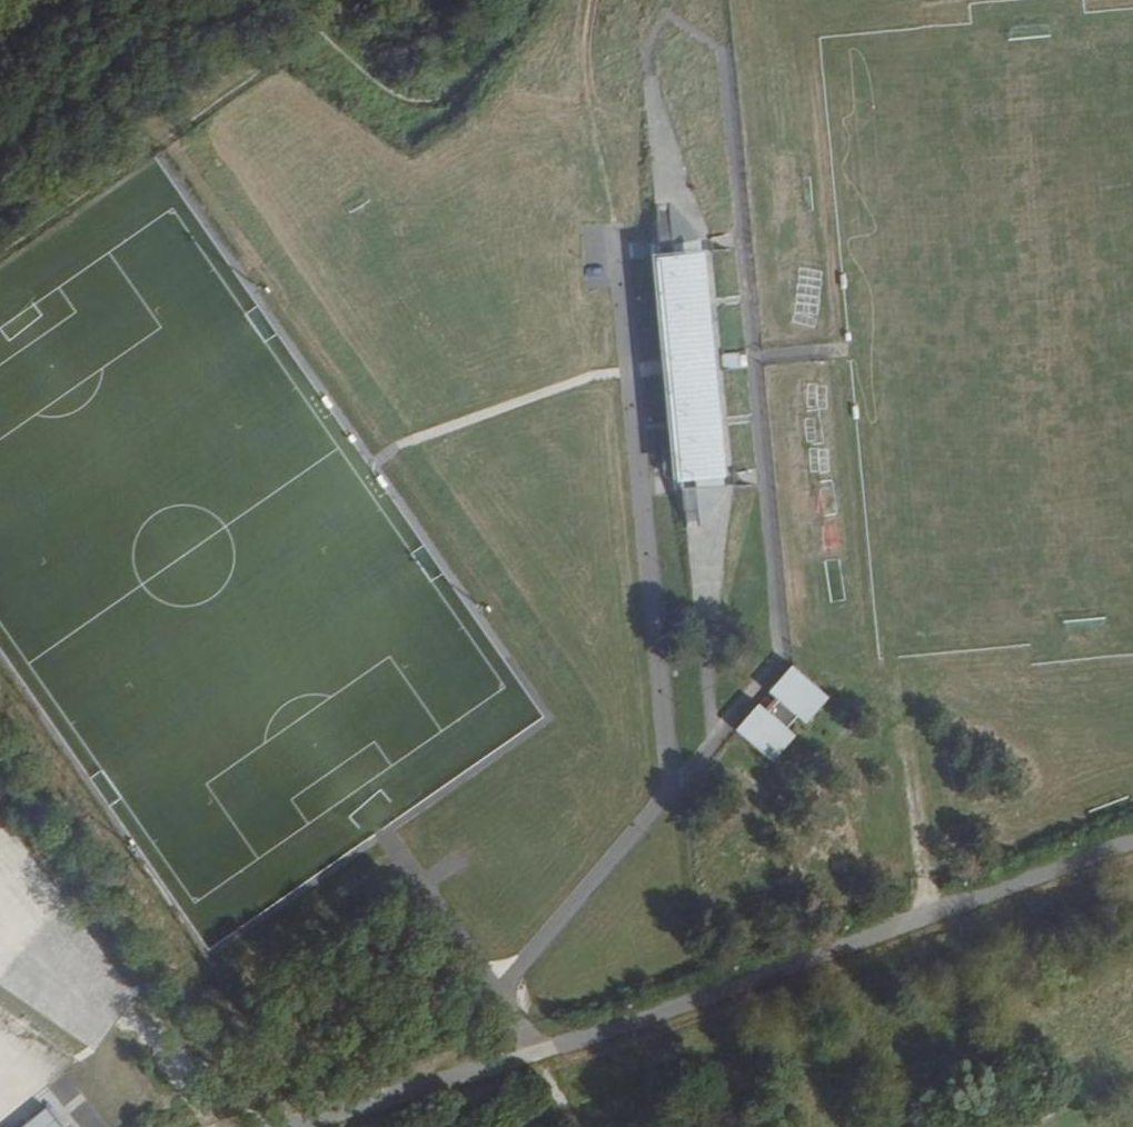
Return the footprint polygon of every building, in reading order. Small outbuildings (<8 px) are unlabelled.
[(687,252),(667,253),(676,368),(686,477),(732,472),(714,249),(687,252)] [(738,725),(776,755),(797,729),(788,722),(796,713),(805,720),(826,693),(789,663),(768,689),(776,696),(769,706),(760,699),(738,725)] [(48,1107),(17,1126),(61,1126),(48,1107)]
